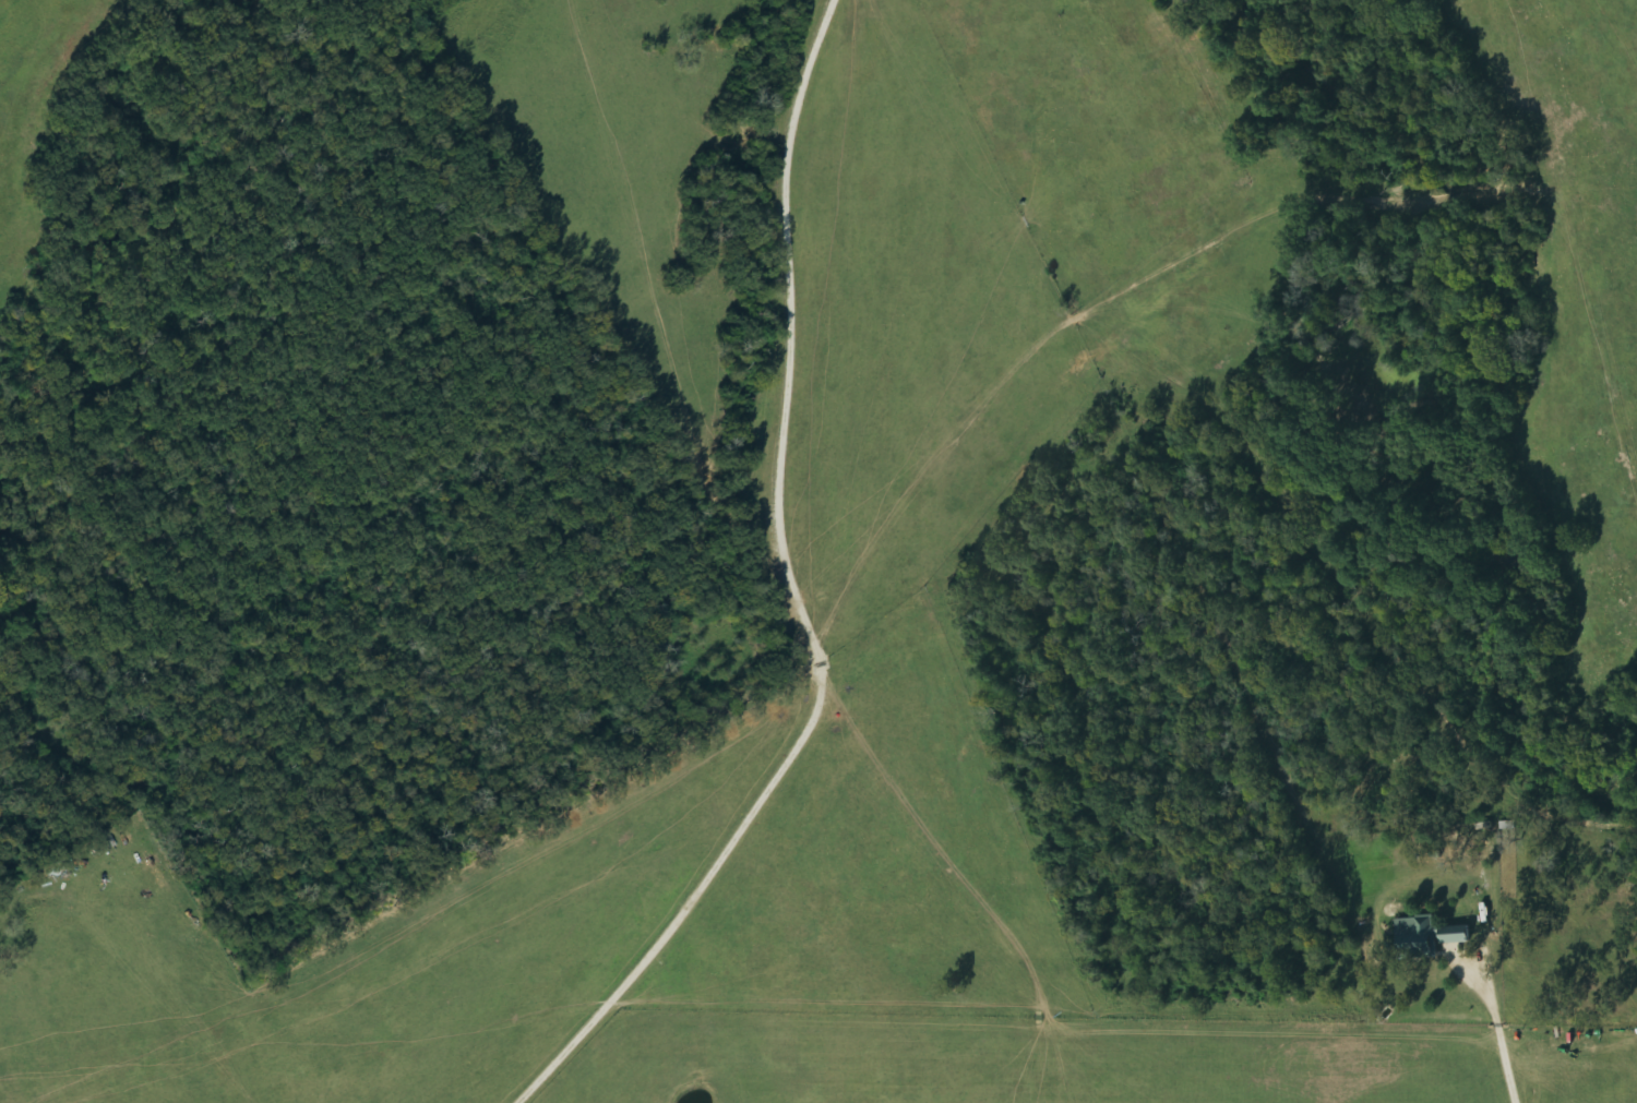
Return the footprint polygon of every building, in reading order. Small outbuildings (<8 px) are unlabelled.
[(1436,944),(1435,917),(1398,918),(1399,945),(1436,944)] [(1444,945),(1473,942),(1472,926),(1442,929),(1444,945)] [(1464,944),(1444,945),(1445,956),(1465,955),(1464,944)]
